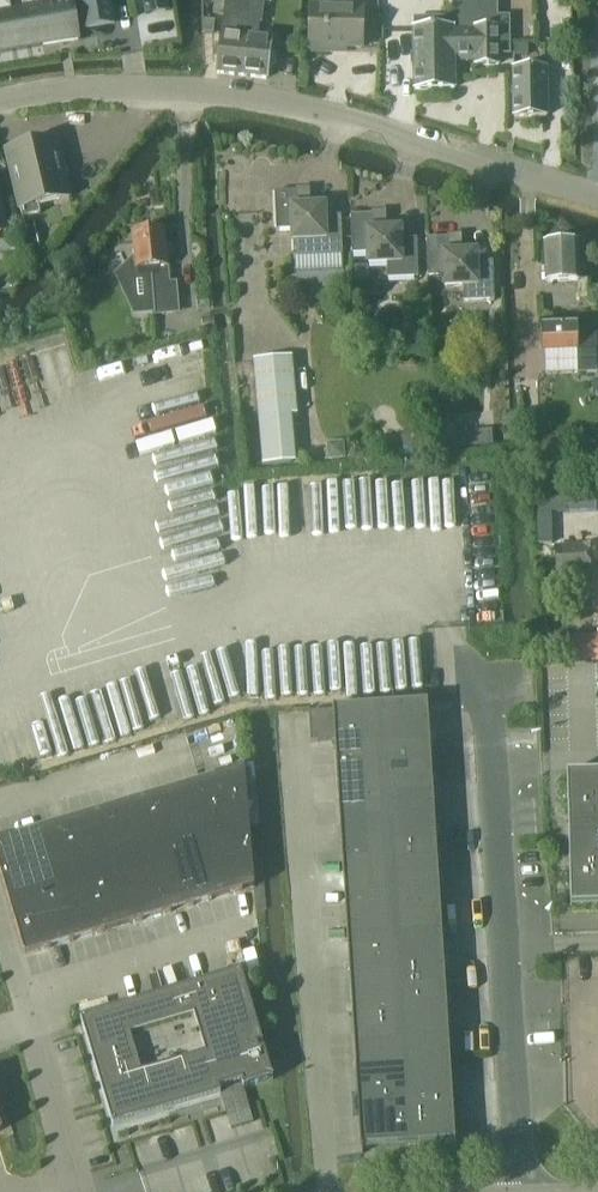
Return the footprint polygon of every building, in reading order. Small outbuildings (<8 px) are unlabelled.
[(0,15),(0,53),(78,40),(73,13),(81,11),(82,19),(84,32),(115,27),(113,14),(111,0),(79,0),(80,4),(72,5),(72,3),(0,15)] [(147,14),(169,10),(167,0),(144,0),(147,14)] [(226,11),(223,34),(222,34),(217,68),(217,73),(239,76),(245,36),(246,36),(249,14),(247,13),(249,0),(227,0),(226,11)] [(272,0),(249,0),(247,13),(249,14),(246,36),(245,36),(239,76),(262,79),(262,75),(264,66),(268,65),(272,62),(272,57),(270,53),(266,51),(267,39),(257,37),(259,23),(261,23),(264,2),(272,3),(272,0)] [(310,6),(309,52),(332,52),(332,48),(362,48),(363,7),(310,6)] [(383,35),(398,35),(398,11),(384,11),(383,35)] [(475,26),(415,28),(416,48),(416,66),(415,66),(416,90),(454,89),(456,89),(455,65),(474,64),(474,67),(489,67),(500,66),(498,25),(475,26)] [(514,46),(514,57),(528,57),(528,46),(514,46)] [(539,69),(509,69),(509,112),(539,112),(539,69)] [(69,199),(55,140),(23,148),(26,162),(10,166),(22,218),(40,214),(38,206),(69,199)] [(275,192),(276,231),(290,231),(290,243),(292,243),(293,257),(342,256),(341,216),(325,216),(325,206),(309,207),(308,197),(298,198),(297,191),(275,192)] [(350,215),(352,255),(366,255),(366,267),(387,266),(387,280),(418,278),(417,239),(401,240),(400,229),(384,230),(384,220),(373,221),(373,214),(350,215)] [(169,283),(167,269),(164,231),(133,233),(135,256),(115,275),(134,315),(152,314),(152,317),(179,314),(177,283),(169,283)] [(426,238),(427,278),(441,278),(441,290),(463,289),(464,303),(494,302),(492,262),(477,263),(476,253),(460,253),(460,244),(449,244),(449,238),(426,238)] [(544,244),(545,284),(577,283),(577,296),(588,296),(587,280),(579,281),(579,243),(544,244)] [(202,324),(204,333),(217,330),(214,321),(202,324)] [(576,322),(541,323),(542,351),(543,352),(544,375),(579,374),(597,374),(596,326),(576,326),(576,322)] [(253,360),(258,417),(298,413),(293,356),(287,357),(253,360)] [(451,434),(452,449),(493,446),(492,431),(451,434)] [(540,455),(540,439),(529,439),(529,456),(540,455)] [(555,548),(557,576),(580,574),(582,613),(597,612),(597,545),(555,548)] [(568,662),(597,661),(597,637),(567,638),(568,662)] [(358,707),(361,763),(431,758),(427,702),(358,707)] [(332,708),(336,764),(361,763),(358,707),(332,708)] [(361,763),(364,811),(434,806),(431,758),(361,763)] [(336,764),(339,812),(364,811),(361,763),(336,764)] [(199,782),(216,838),(249,828),(244,769),(199,782)] [(567,774),(567,782),(568,822),(568,842),(581,841),(581,857),(569,858),(570,898),(570,906),(597,905),(597,897),(597,782),(593,782),(593,773),(567,774)] [(177,788),(193,845),(216,838),(199,782),(177,788)] [(154,795),(170,851),(193,845),(177,788),(154,795)] [(135,818),(147,858),(170,851),(154,795),(131,802),(135,818)] [(117,841),(124,865),(147,858),(135,818),(131,802),(108,809),(117,841)] [(364,811),(367,859),(437,854),(434,806),(364,811)] [(99,864),(101,872),(124,865),(117,841),(108,809),(85,816),(99,864)] [(339,812),(342,860),(367,859),(364,811),(339,812)] [(62,822),(78,879),(101,872),(99,864),(85,816),(62,822)] [(39,829),(55,885),(78,879),(62,822),(39,829)] [(193,845),(210,901),(254,888),(249,828),(216,838),(193,845)] [(8,899),(55,885),(39,829),(0,840),(0,872),(8,899)] [(170,851),(187,908),(210,901),(193,845),(170,851)] [(147,858),(163,915),(187,908),(170,851),(147,858)] [(367,859),(370,906),(392,905),(440,902),(437,854),(367,859)] [(101,872),(117,928),(163,915),(147,858),(124,865),(101,872)] [(342,860),(345,908),(370,906),(367,859),(342,860)] [(55,885),(71,942),(117,928),(101,872),(78,879),(55,885)] [(25,955),(71,942),(55,885),(8,899),(25,955)] [(392,905),(397,985),(445,982),(440,902),(392,905)] [(345,908),(350,988),(397,985),(392,905),(370,906),(345,908)] [(112,1128),(166,1112),(221,1096),(219,1090),(241,1083),(243,1089),(273,1080),(264,1050),(259,1052),(257,1047),(263,1045),(241,972),(80,1019),(112,1128)] [(397,985),(402,1066),(450,1063),(445,982),(397,985)] [(350,988),(355,1068),(402,1066),(397,985),(350,988)] [(402,1066),(405,1104),(452,1101),(450,1063),(402,1066)] [(355,1068),(357,1107),(405,1104),(402,1066),(355,1068)] [(405,1104),(407,1143),(453,1140),(453,1148),(455,1148),(452,1101),(405,1104)] [(357,1107),(360,1151),(360,1154),(362,1154),(362,1146),(407,1143),(405,1104),(357,1107)]
